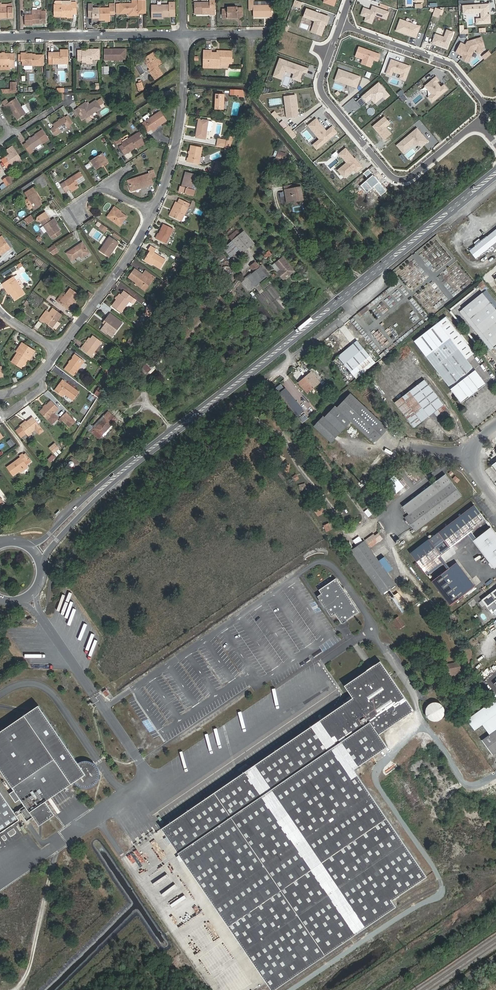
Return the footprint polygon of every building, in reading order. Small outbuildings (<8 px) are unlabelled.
[(210,14),(210,13),(215,13),(215,0),(210,0),(210,2),(195,2),(195,12),(203,12),(203,14),(210,14)] [(254,6),(253,0),(249,0),(249,10),(254,10),(254,17),(272,17),(272,5),(254,6)] [(133,4),(119,4),(119,13),(129,13),(129,16),(139,15),(139,13),(146,13),(146,1),(134,1),(134,4),(133,4)] [(62,5),(55,5),(55,14),(62,14),(62,16),(73,16),(73,14),(73,12),(77,12),(77,2),(72,2),(72,5),(62,5)] [(170,5),(153,5),(153,19),(164,19),(164,15),(176,15),(176,2),(170,2),(170,5)] [(0,3),(0,18),(14,18),(14,8),(8,8),(2,8),(2,4),(2,3),(0,3)] [(483,4),(463,6),(464,14),(481,12),(482,19),(477,19),(477,24),(491,23),(490,14),(488,15),(487,15),(486,11),(483,11),(483,4)] [(389,12),(372,6),(371,10),(363,7),(361,15),(366,17),(364,21),(372,23),(375,15),(386,19),(389,12)] [(222,19),(243,18),(243,8),(238,8),(238,7),(228,7),(228,9),(222,9),(222,19)] [(111,8),(89,8),(89,15),(93,15),(93,17),(99,17),(99,19),(106,19),(111,19),(111,8)] [(329,17),(307,9),(304,16),(316,21),(312,31),(321,35),(325,24),(326,22),(327,23),(329,17)] [(33,24),(47,24),(47,11),(42,11),(42,14),(25,15),(25,25),(33,25),(33,24)] [(396,30),(416,37),(420,26),(407,22),(400,19),(396,30)] [(469,33),(469,28),(465,28),(465,24),(461,24),(461,33),(469,33)] [(453,32),(447,30),(444,37),(435,34),(432,43),(447,48),(453,32)] [(461,43),(456,53),(461,55),(461,54),(463,55),(463,56),(462,59),(468,62),(474,50),(476,49),(481,48),(484,47),(481,38),(467,42),(465,45),(461,43)] [(380,54),(359,47),(356,56),(363,58),(362,63),(371,66),(373,59),(377,60),(380,54)] [(108,49),(108,60),(127,61),(127,49),(108,49)] [(53,52),(49,53),(49,60),(53,60),(53,64),(58,64),(67,63),(69,63),(68,50),(60,50),(61,52),(61,54),(53,54),(53,52)] [(87,63),(93,63),(93,60),(100,59),(100,50),(91,50),(91,52),(79,52),(79,61),(87,61),(87,63)] [(204,66),(220,66),(220,63),(232,64),(233,51),(217,51),(217,53),(212,53),(212,51),(204,51),(204,66)] [(163,64),(155,52),(144,59),(151,71),(150,72),(156,80),(164,75),(158,67),(163,64)] [(0,54),(0,65),(9,65),(9,67),(15,67),(14,54),(0,54)] [(23,65),(44,65),(44,55),(33,55),(33,54),(22,54),(22,62),(23,62),(23,65)] [(308,69),(280,59),(274,76),(282,79),(285,70),(294,73),(292,78),(301,81),(304,73),(306,74),(308,69)] [(410,66),(391,59),(386,73),(391,75),(393,71),(401,74),(399,78),(405,80),(410,66)] [(339,80),(342,70),(339,69),(335,80),(356,87),(357,86),(339,80)] [(360,76),(342,70),(339,80),(357,86),(360,76)] [(439,80),(436,76),(425,86),(432,94),(428,97),(432,102),(448,89),(444,84),(441,87),(437,82),(439,80)] [(367,92),(356,101),(361,107),(371,98),(374,101),(381,94),(383,96),(385,99),(390,95),(379,82),(370,90),(371,91),(368,93),(367,92)] [(216,94),(215,110),(224,110),(225,94),(216,94)] [(296,94),(285,96),(287,118),(297,116),(297,113),(298,113),(296,94)] [(381,94),(374,101),(375,103),(383,96),(381,94)] [(26,114),(22,107),(16,98),(4,106),(6,110),(9,108),(18,120),(27,114),(26,114)] [(86,103),(75,110),(82,121),(86,118),(90,115),(101,108),(99,106),(103,104),(100,99),(96,101),(90,105),(88,106),(86,104),(86,103)] [(151,129),(152,132),(156,129),(155,128),(166,121),(160,112),(146,122),(151,129)] [(71,126),(70,125),(65,118),(65,117),(53,125),(55,127),(51,130),(56,136),(71,126)] [(390,123),(384,117),(373,126),(384,139),(391,134),(385,127),(390,123)] [(316,119),(308,126),(320,139),(313,145),(317,150),(337,133),(332,127),(327,131),(316,119)] [(199,120),(196,137),(206,139),(207,131),(210,132),(211,131),(213,122),(199,120)] [(146,122),(142,125),(147,132),(151,129),(146,122)] [(417,128),(397,145),(403,153),(413,144),(421,144),(423,146),(428,142),(417,128)] [(42,129),(36,134),(36,135),(26,142),(27,143),(24,145),(30,154),(33,151),(32,149),(41,142),(42,143),(49,139),(42,129)] [(140,136),(138,133),(122,143),(123,145),(120,147),(125,155),(129,153),(128,151),(136,146),(138,149),(145,144),(140,136)] [(8,168),(21,159),(13,146),(7,150),(10,155),(2,160),(8,168)] [(192,146),(189,163),(200,165),(202,148),(192,146)] [(279,152),(275,162),(282,164),(286,155),(279,152)] [(103,153),(91,161),(97,169),(102,166),(101,164),(108,160),(103,153)] [(221,173),(223,167),(216,164),(214,170),(221,173)] [(141,188),(154,184),(152,179),(156,177),(153,170),(149,171),(149,174),(129,181),(132,189),(141,187),(141,188)] [(81,172),(61,184),(66,192),(70,189),(71,191),(78,186),(77,185),(86,179),(81,172)] [(180,186),(178,192),(194,196),(195,190),(192,189),(190,189),(192,184),(193,184),(195,176),(185,173),(181,186),(180,186)] [(11,181),(8,177),(3,180),(6,187),(12,183),(11,181)] [(297,188),(285,190),(286,197),(289,197),(290,202),(303,200),(300,184),(296,184),(297,188)] [(25,193),(33,205),(35,209),(43,205),(36,193),(37,193),(34,187),(25,193)] [(181,221),(190,203),(180,199),(172,217),(181,221)] [(127,217),(114,208),(108,217),(120,226),(127,217)] [(34,220),(30,215),(24,219),(28,224),(34,220)] [(51,221),(48,217),(41,221),(51,237),(52,236),(53,238),(61,233),(60,231),(57,225),(53,220),(51,221)] [(164,224),(160,234),(159,234),(156,239),(167,244),(174,229),(164,224)] [(238,228),(230,236),(233,240),(241,232),(238,228)] [(475,245),(469,250),(475,258),(495,242),(495,228),(486,235),(475,245)] [(244,232),(233,242),(240,250),(243,254),(254,243),(244,232)] [(485,234),(473,243),(475,245),(486,235),(485,234)] [(109,257),(119,243),(110,236),(100,251),(109,257)] [(5,249),(6,251),(10,248),(3,238),(0,240),(0,253),(5,249)] [(83,242),(67,253),(72,261),(80,256),(82,258),(90,253),(83,242)] [(240,250),(233,242),(224,249),(232,258),(240,250)] [(55,244),(47,250),(53,255),(59,251),(55,244)] [(145,259),(161,269),(166,260),(154,253),(156,250),(151,246),(149,250),(151,251),(145,259)] [(293,270),(282,257),(275,262),(281,269),(277,272),(283,279),(293,270)] [(257,260),(250,265),(254,270),(261,265),(257,260)] [(275,262),(272,265),(277,272),(281,269),(275,262)] [(263,266),(260,268),(267,277),(270,276),(263,266)] [(267,277),(260,268),(252,274),(259,283),(267,277)] [(153,275),(145,270),(142,274),(135,269),(129,278),(142,288),(148,280),(149,281),(153,275)] [(253,289),(259,283),(252,274),(245,279),(253,289)] [(7,287),(11,293),(15,300),(25,294),(14,277),(3,284),(5,288),(7,287)] [(60,303),(69,310),(80,296),(71,289),(60,303)] [(121,313),(130,301),(131,302),(134,298),(125,292),(122,296),(121,295),(113,306),(121,313)] [(483,293),(460,311),(492,350),(495,347),(495,349),(495,309),(483,293)] [(369,309),(366,306),(359,311),(362,315),(369,309)] [(47,310),(40,320),(44,322),(44,321),(53,328),(62,316),(53,309),(50,313),(47,310)] [(107,323),(105,325),(103,328),(113,336),(121,326),(115,321),(117,319),(110,314),(104,321),(107,323)] [(459,330),(447,315),(440,320),(452,336),(459,330)] [(452,336),(440,320),(415,340),(463,401),(474,393),(471,390),(476,386),(479,390),(488,383),(468,357),(460,346),(452,336)] [(94,335),(86,345),(85,344),(81,349),(92,356),(103,343),(94,335)] [(339,355),(350,368),(370,353),(359,340),(339,355)] [(21,348),(12,362),(22,368),(28,359),(31,355),(32,355),(35,351),(22,343),(19,347),(21,348)] [(473,355),(464,343),(460,346),(468,357),(473,355)] [(358,378),(363,373),(378,362),(370,353),(350,368),(358,378)] [(74,376),(85,361),(76,354),(65,369),(74,376)] [(150,360),(144,367),(149,372),(156,366),(150,360)] [(311,369),(313,372),(299,382),(308,394),(322,383),(323,384),(326,382),(315,367),(311,369)] [(449,407),(426,378),(395,401),(415,426),(435,412),(438,415),(449,407)] [(55,391),(63,397),(65,394),(73,400),(79,392),(63,380),(55,391)] [(386,432),(390,427),(352,392),(338,406),(336,404),(325,415),(324,415),(314,425),(332,441),(352,420),(365,433),(376,424),(386,432)] [(51,401),(40,411),(47,419),(50,416),(55,421),(58,418),(53,413),(58,409),(51,401)] [(303,423),(310,417),(304,410),(297,416),(303,423)] [(105,417),(112,424),(117,419),(108,411),(104,416),(105,417)] [(61,418),(66,423),(72,418),(66,413),(61,418)] [(99,439),(112,424),(105,417),(92,432),(99,439)] [(34,418),(17,431),(21,436),(26,433),(28,436),(40,427),(34,418)] [(72,418),(66,423),(70,427),(75,422),(72,418)] [(365,433),(375,442),(386,432),(376,424),(365,433)] [(53,453),(59,448),(55,443),(49,448),(53,453)] [(21,457),(7,468),(12,476),(26,465),(25,463),(28,461),(23,454),(19,456),(21,457)] [(73,458),(69,462),(69,465),(70,467),(72,467),(74,465),(76,466),(78,463),(73,458)] [(462,496),(445,475),(403,507),(410,516),(407,518),(412,526),(416,531),(462,496)] [(397,492),(405,486),(398,478),(391,484),(397,492)] [(487,520),(475,504),(439,532),(443,538),(447,542),(451,547),(468,534),(472,531),(487,520)] [(320,507),(319,505),(314,507),(321,517),(326,513),(321,506),(320,507)] [(404,519),(410,527),(412,526),(407,518),(404,519)] [(477,537),(473,540),(476,544),(495,530),(492,526),(477,537)] [(495,565),(495,531),(495,530),(476,544),(494,567),(495,565)] [(468,534),(473,540),(477,537),(472,531),(468,534)] [(382,540),(377,533),(365,543),(370,549),(382,540)] [(360,536),(354,540),(357,544),(363,540),(360,536)] [(447,542),(443,538),(434,545),(437,549),(447,542)] [(442,555),(437,549),(434,545),(430,540),(411,553),(424,569),(442,555)] [(370,549),(365,543),(351,553),(381,594),(395,584),(385,572),(392,567),(384,556),(378,560),(370,549)] [(424,569),(428,575),(446,561),(442,555),(424,569)] [(463,567),(457,560),(451,565),(457,571),(463,567)] [(457,571),(451,565),(432,580),(451,604),(471,589),(466,583),(472,579),(463,567),(457,571)] [(471,589),(477,584),(472,579),(466,583),(471,589)] [(357,613),(334,580),(317,592),(319,595),(315,598),(329,618),(333,615),(340,625),(357,613)] [(495,610),(495,589),(483,599),(493,612),(495,611),(495,610)] [(457,623),(460,621),(454,613),(451,616),(457,623)] [(406,622),(400,615),(396,617),(402,625),(406,622)] [(462,669),(462,667),(462,663),(462,661),(448,663),(450,674),(460,672),(459,669),(462,669)] [(164,829),(278,989),(280,989),(401,905),(397,901),(397,899),(431,873),(360,768),(394,745),(386,734),(417,708),(384,662),(349,686),(358,698),(164,829)] [(494,751),(495,753),(495,752),(495,698),(470,718),(494,751)] [(442,715),(443,714),(443,713),(443,712),(442,710),(442,709),(441,708),(441,707),(440,706),(439,705),(438,705),(437,704),(436,704),(435,703),(434,703),(432,703),(431,703),(430,704),(429,704),(428,705),(427,705),(426,706),(425,707),(425,708),(424,709),(424,710),(423,712),(423,713),(423,714),(424,715),(424,716),(425,717),(425,718),(426,719),(427,720),(428,721),(429,721),(430,722),(431,722),(432,722),(434,722),(435,722),(436,722),(437,721),(438,721),(439,720),(440,719),(441,718),(441,717),(442,716),(442,715)] [(78,762),(38,705),(23,716),(0,732),(0,771),(3,777),(13,791),(20,800),(24,807),(31,818),(37,827),(47,820),(50,818),(54,816),(45,802),(66,788),(71,786),(75,783),(78,786),(82,788),(87,788),(91,787),(95,785),(98,782),(99,777),(100,773),(99,768),(97,765),(96,763),(92,761),(87,760),(85,760),(81,760),(78,762)] [(8,795),(14,804),(20,800),(13,791),(8,795)] [(17,820),(16,819),(21,815),(26,822),(31,818),(24,807),(13,814),(0,794),(0,832),(17,820)]
